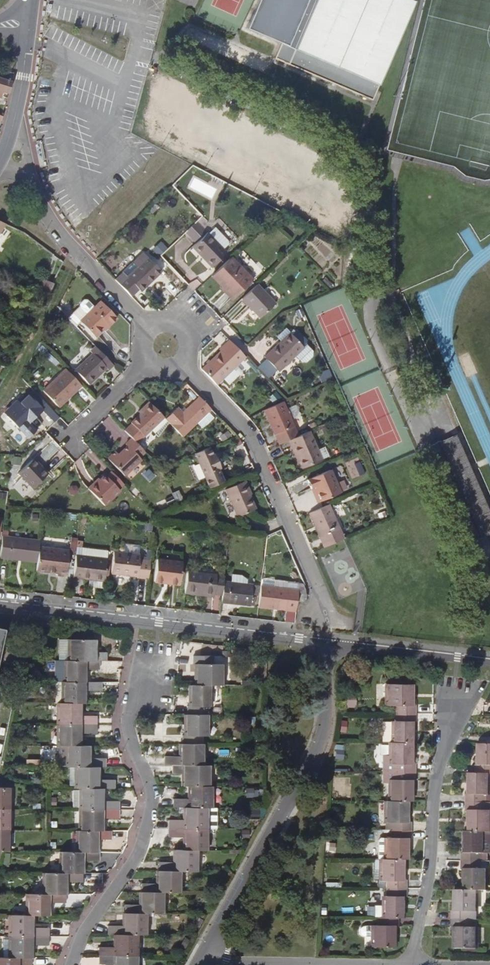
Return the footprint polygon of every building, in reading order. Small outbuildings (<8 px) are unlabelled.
[(411,0),(316,0),(299,38),(294,49),(295,49),(289,64),(372,100),(415,2),(411,0)] [(9,80),(0,77),(0,92),(2,93),(8,94),(11,81),(9,80)] [(197,220),(186,231),(193,238),(204,228),(197,220)] [(229,244),(214,228),(209,234),(208,233),(193,247),(200,256),(202,255),(213,266),(227,253),(224,249),(229,244)] [(131,296),(139,289),(146,282),(147,284),(156,276),(155,274),(160,269),(148,257),(143,261),(142,261),(127,276),(119,284),(131,296)] [(231,258),(212,276),(225,290),(224,292),(232,300),(253,280),(231,258)] [(48,297),(54,286),(44,281),(39,293),(48,297)] [(140,290),(147,284),(146,282),(139,289),(140,290)] [(257,285),(242,299),(259,317),(275,303),(257,285)] [(95,337),(103,329),(107,325),(109,327),(117,319),(100,302),(80,321),(95,337)] [(303,347),(291,334),(283,342),(281,340),(264,356),(278,371),(303,347)] [(201,369),(216,385),(230,371),(245,357),(229,341),(219,350),(219,351),(201,369)] [(306,344),(303,347),(295,355),(300,361),(306,361),(312,356),(312,350),(306,344)] [(109,361),(95,347),(92,349),(90,352),(91,353),(75,370),(89,384),(96,378),(95,376),(99,373),(101,374),(106,369),(108,370),(113,365),(109,361)] [(81,385),(65,369),(43,390),(58,407),(81,385)] [(40,407),(29,395),(7,417),(18,428),(27,420),(29,423),(42,410),(39,408),(40,407)] [(210,409),(198,396),(181,413),(176,407),(164,419),(168,423),(181,436),(197,420),(210,409)] [(282,401),(262,411),(273,435),(293,425),(282,401)] [(150,404),(148,402),(138,412),(139,414),(150,404)] [(131,439),(135,443),(150,429),(157,436),(168,423),(164,419),(162,417),(150,404),(139,414),(130,423),(131,424),(123,431),(131,439)] [(27,420),(18,428),(22,433),(25,433),(33,426),(29,423),(27,420)] [(308,431),(287,440),(291,448),(292,447),(301,468),(321,459),(308,431)] [(144,452),(135,443),(131,439),(125,445),(126,446),(118,454),(115,452),(107,459),(124,476),(140,460),(138,458),(144,452)] [(197,453),(195,454),(209,488),(224,482),(218,469),(220,468),(216,458),(213,459),(212,455),(209,448),(197,453)] [(33,460),(31,462),(38,469),(40,467),(33,460)] [(38,469),(31,462),(20,473),(34,487),(47,474),(40,467),(38,469)] [(305,480),(309,489),(313,488),(319,501),(338,493),(334,484),(332,479),(335,478),(331,469),(305,480)] [(123,484),(111,472),(105,477),(118,489),(123,484)] [(104,476),(99,481),(89,491),(103,506),(119,491),(118,489),(105,477),(104,476)] [(87,489),(89,491),(99,481),(97,478),(87,489)] [(248,494),(243,482),(225,489),(237,516),(254,509),(248,494)] [(315,503),(319,501),(313,488),(309,489),(315,503)] [(323,547),(343,538),(327,505),(308,513),(323,547)] [(0,555),(0,561),(8,561),(8,559),(21,561),(21,563),(36,565),(38,549),(39,543),(2,539),(0,555)] [(36,565),(36,573),(47,574),(47,572),(57,573),(56,578),(65,579),(67,553),(38,549),(36,565)] [(113,553),(111,575),(137,578),(137,579),(148,580),(150,562),(139,561),(139,556),(113,553)] [(75,560),(72,582),(89,584),(90,582),(104,583),(106,564),(75,560)] [(179,586),(182,564),(157,561),(154,583),(179,586)] [(186,573),(184,595),(194,596),(195,593),(214,596),(216,576),(186,573)] [(223,583),(221,603),(250,607),(252,586),(223,583)] [(305,589),(303,583),(298,583),(297,591),(297,594),(304,594),(305,589)] [(295,612),(296,602),(297,594),(297,591),(260,587),(258,607),(295,612)] [(304,594),(297,594),(296,602),(305,602),(306,595),(304,594)] [(59,639),(59,661),(100,661),(107,661),(107,653),(95,652),(96,640),(94,639),(94,633),(72,632),(72,639),(59,639)] [(196,664),(196,685),(209,685),(220,685),(221,664),(213,664),(213,656),(193,656),(193,664),(196,664)] [(54,661),(54,681),(84,682),(84,670),(100,669),(100,661),(59,661),(54,661)] [(59,703),(80,703),(84,703),(84,690),(101,691),(101,682),(84,682),(54,681),(54,703),(59,703)] [(396,705),(396,713),(415,713),(415,704),(411,704),(411,684),(387,684),(387,704),(396,705)] [(187,706),(187,714),(206,714),(206,707),(209,707),(209,685),(196,685),(190,685),(190,707),(187,706)] [(80,716),(80,703),(59,703),(59,724),(96,724),(96,716),(80,716)] [(390,740),(390,742),(411,742),(411,721),(415,721),(415,713),(396,713),(395,720),(393,720),(393,722),(386,722),(386,740),(390,740)] [(206,736),(206,714),(187,714),(185,714),(185,735),(181,735),(181,743),(200,744),(201,736),(206,736)] [(96,732),(96,724),(59,724),(59,746),(80,746),(80,732),(96,732)] [(383,771),(414,771),(414,762),(411,762),(411,742),(390,742),(389,754),(383,754),(383,771)] [(200,764),(200,744),(181,743),(179,743),(179,756),(163,756),(163,764),(170,764),(200,764)] [(476,773),(489,773),(489,744),(480,744),(480,764),(476,765),(476,773)] [(88,746),(80,746),(59,746),(58,766),(70,766),(98,766),(105,766),(105,758),(89,758),(88,746)] [(200,764),(170,764),(170,773),(182,773),(181,786),(188,786),(206,786),(206,764),(200,764)] [(76,787),(81,787),(102,788),(115,788),(115,779),(98,779),(98,766),(70,766),(70,785),(76,785),(76,787)] [(390,782),(390,800),(407,800),(411,801),(410,779),(414,779),(414,771),(383,771),(383,782),(390,782)] [(467,793),(467,802),(486,802),(486,794),(489,794),(489,773),(476,773),(470,773),(470,793),(467,793)] [(206,786),(188,786),(188,798),(171,798),(171,807),(183,807),(204,807),(208,807),(208,787),(206,786)] [(102,802),(102,788),(81,787),(76,787),(75,787),(75,810),(81,810),(119,810),(119,802),(102,802)] [(391,821),(391,830),(410,830),(410,822),(407,822),(407,800),(390,800),(386,800),(386,821),(391,821)] [(485,832),(489,832),(489,810),(486,811),(486,802),(467,802),(467,810),(470,810),(470,832),(485,832)] [(166,821),(166,829),(204,829),(204,807),(183,807),(183,821),(166,821)] [(119,819),(119,810),(81,810),(81,830),(102,831),(102,819),(119,819)] [(204,829),(166,829),(166,838),(183,838),(183,850),(194,850),(203,850),(204,829)] [(73,830),(72,852),(97,851),(97,839),(110,839),(110,831),(102,831),(81,830),(73,830)] [(386,837),(385,859),(402,859),(407,859),(406,837),(410,837),(410,830),(391,830),(391,837),(386,837)] [(463,861),(482,861),(487,861),(488,853),(489,853),(489,832),(485,832),(470,832),(466,832),(466,853),(463,853),(463,861)] [(157,862),(157,871),(178,871),(194,871),(194,850),(183,850),(173,850),(173,862),(157,862)] [(97,851),(72,852),(61,851),(61,873),(82,873),(82,861),(99,861),(99,851),(97,851)] [(385,880),(386,888),(405,889),(405,880),(401,880),(402,859),(385,859),(373,859),(373,879),(380,879),(380,880),(385,880)] [(466,869),(466,890),(476,890),(486,890),(486,869),(482,869),(482,861),(463,861),(463,869),(466,869)] [(140,884),(139,893),(160,893),(177,893),(178,871),(157,871),(156,884),(140,884)] [(82,873),(61,873),(45,873),(45,894),(66,894),(66,882),(82,882),(82,873)] [(383,917),(397,918),(401,918),(401,896),(405,896),(405,889),(386,888),(386,896),(383,896),(383,917)] [(453,911),(453,919),(472,919),(472,911),(476,911),(476,890),(466,890),(456,890),(456,911),(453,911)] [(122,905),(122,913),(143,913),(160,914),(160,893),(139,893),(139,905),(122,905)] [(66,894),(45,894),(28,894),(28,915),(32,915),(49,915),(49,902),(65,903),(66,894)] [(105,934),(114,934),(134,934),(142,934),(143,913),(122,913),(122,925),(105,925),(105,934)] [(32,928),(32,915),(28,915),(11,915),(11,936),(48,937),(48,929),(32,928)] [(397,926),(397,918),(383,917),(377,917),(377,926),(373,926),(373,947),(394,947),(394,926),(397,926)] [(472,927),(472,919),(453,919),(453,927),(456,927),(456,948),(476,948),(476,927),(472,927)] [(97,947),(97,955),(134,956),(134,934),(114,934),(114,947),(97,947)] [(48,946),(48,937),(11,936),(11,939),(3,939),(3,958),(31,958),(31,946),(48,946)] [(134,956),(97,955),(97,964),(113,964),(134,964),(134,956)]
